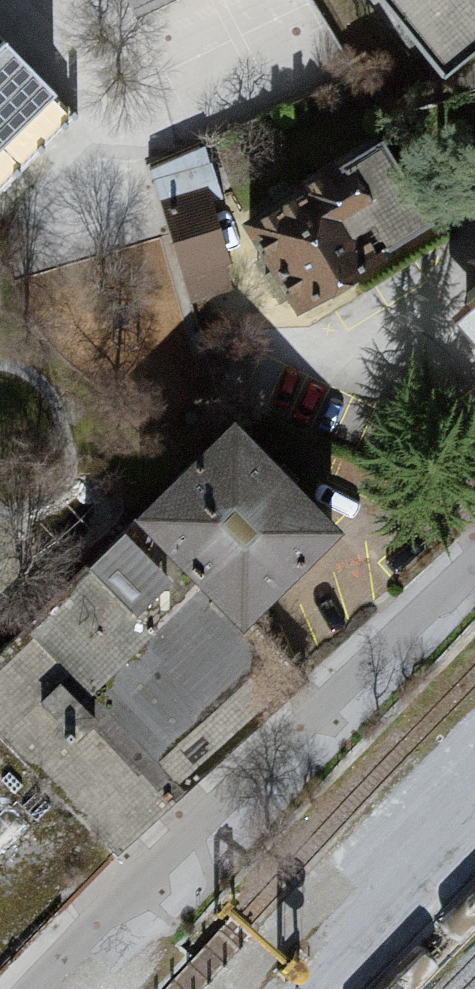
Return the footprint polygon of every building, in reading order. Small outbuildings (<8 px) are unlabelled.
[(449,61),(474,39),(474,0),(397,0),(449,61)] [(54,100),(0,51),(0,157),(54,100)] [(383,125),(244,209),(297,296),(436,212),(383,125)] [(204,188),(162,199),(189,301),(231,289),(204,188)] [(453,303),(474,326),(474,282),(453,303)] [(234,404),(138,499),(246,608),(342,512),(234,404)] [(104,861),(0,751),(0,968),(104,861)]
